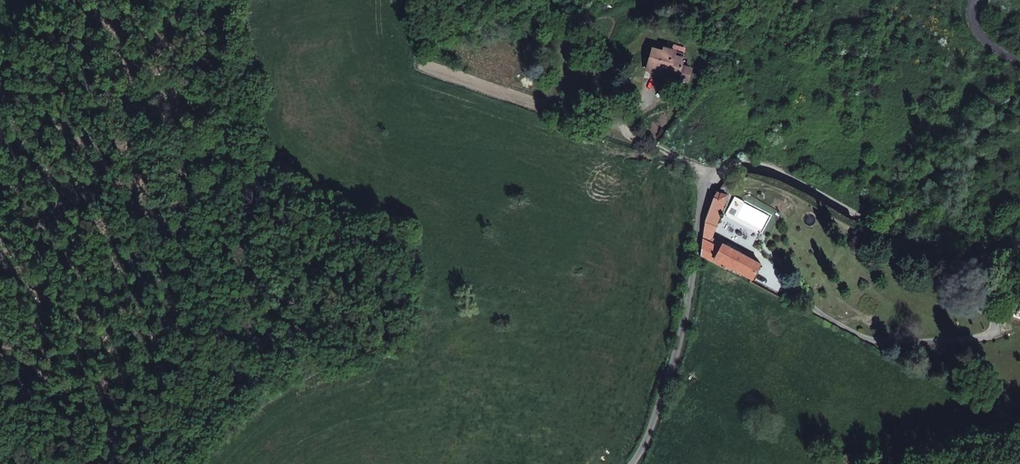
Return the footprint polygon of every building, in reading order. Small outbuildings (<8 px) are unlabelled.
[(683,55),(663,49),(662,53),(652,50),(648,65),(658,68),(657,73),(687,81),(690,69),(680,67),(683,55)] [(658,68),(648,65),(646,70),(657,73),(658,68)] [(724,202),(718,200),(721,193),(716,192),(713,199),(708,210),(704,223),(716,227),(724,202)] [(724,202),(726,196),(721,193),(718,200),(724,202)] [(716,227),(704,223),(702,240),(710,243),(716,227)] [(722,244),(712,239),(710,243),(720,248),(722,244)] [(710,243),(702,240),(700,256),(726,270),(727,267),(714,260),(720,248),(710,243)] [(760,264),(722,244),(720,248),(714,260),(727,267),(752,280),(760,264)]
